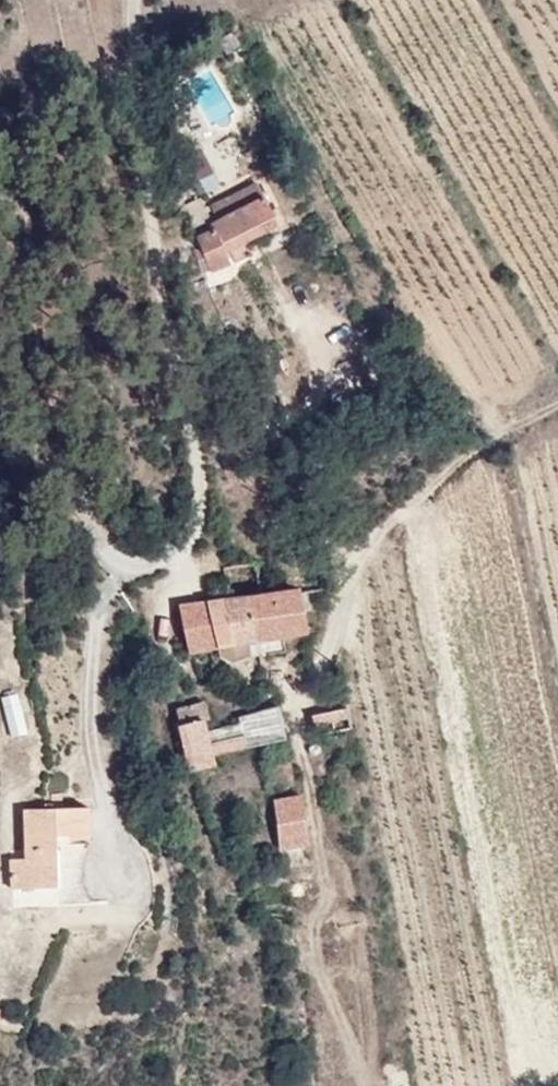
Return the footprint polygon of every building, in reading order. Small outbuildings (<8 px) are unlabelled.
[(246,231),(281,208),(278,203),(270,209),(256,183),(213,207),(220,221),(210,226),(201,213),(189,221),(216,272),(239,261),(230,245),(236,243),(244,260),(260,253),(257,244),(254,246),(246,231)] [(290,226),(281,208),(246,231),(254,246),(257,244),(290,226)] [(192,245),(175,255),(187,277),(204,269),(192,245)] [(298,584),(277,588),(284,626),(306,623),(298,584)] [(228,597),(233,635),(284,626),(277,588),(242,594),(228,597)] [(194,603),(201,641),(233,635),(228,597),(194,603)] [(30,732),(18,692),(0,698),(0,703),(11,738),(30,732)] [(237,758),(262,751),(259,739),(281,731),(274,694),(225,709),(237,758)] [(351,715),(345,694),(313,707),(322,725),(351,715)] [(167,708),(183,775),(204,769),(194,734),(200,732),(193,700),(167,708)] [(91,798),(19,807),(20,853),(6,855),(7,885),(58,882),(57,836),(95,831),(91,798)] [(284,845),(304,842),(310,840),(298,798),(272,805),(276,818),(284,845)]
